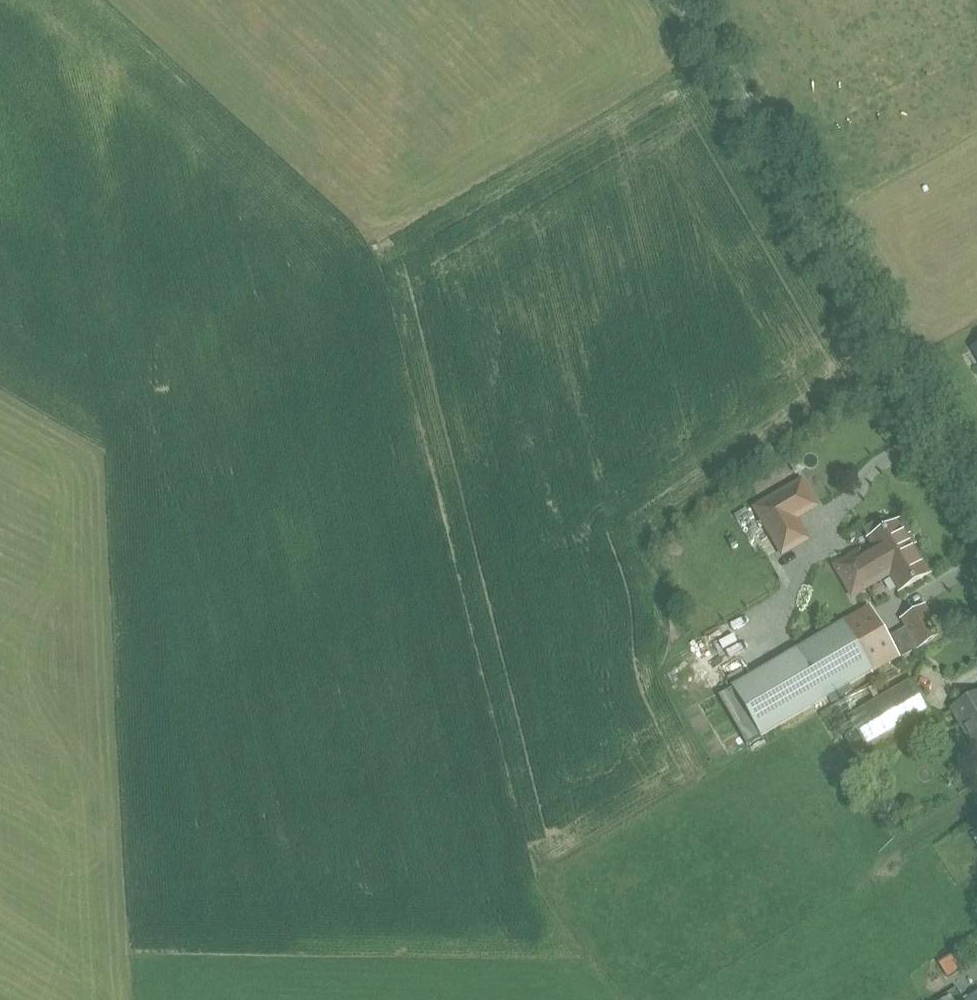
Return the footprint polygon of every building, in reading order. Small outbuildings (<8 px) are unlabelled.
[(755,508),(782,555),(808,539),(796,519),(817,507),(802,481),(755,508)] [(899,522),(888,529),(883,520),(865,530),(877,550),(857,561),(861,569),(843,580),(851,594),(869,583),(871,586),(891,574),(900,591),(929,574),(899,522)] [(891,637),(903,657),(941,634),(925,607),(903,619),(908,627),(891,637)] [(898,657),(869,608),(733,688),(762,736),(898,657)] [(867,749),(931,712),(913,681),(849,718),(867,749)] [(952,709),(976,750),(976,694),(952,709)] [(948,962),(954,974),(968,967),(961,955),(948,962)]
